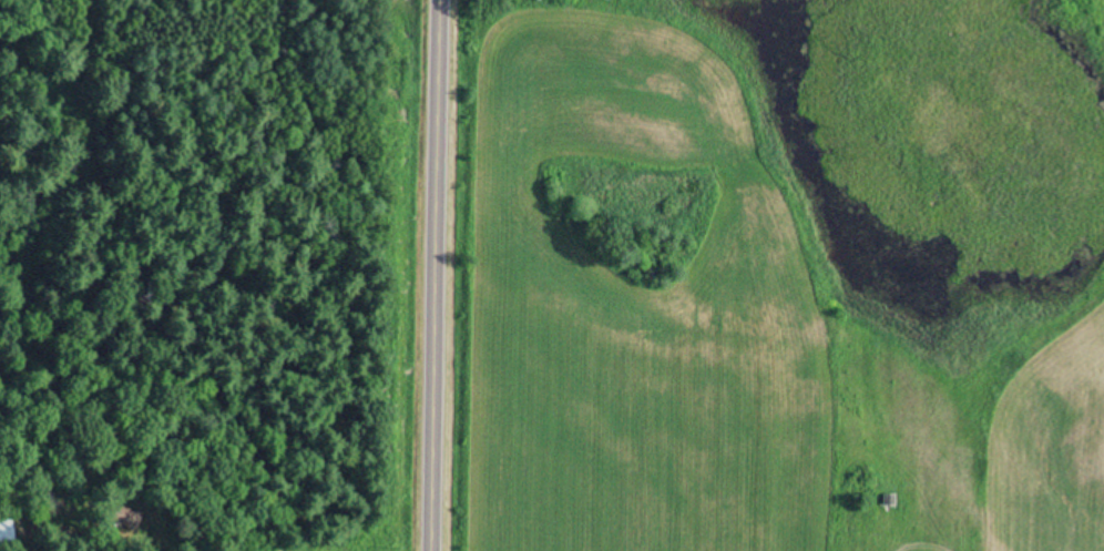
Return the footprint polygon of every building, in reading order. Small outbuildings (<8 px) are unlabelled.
[(129,534),(137,517),(111,504),(103,521),(129,534)] [(13,543),(11,522),(0,523),(0,545),(13,543)]
